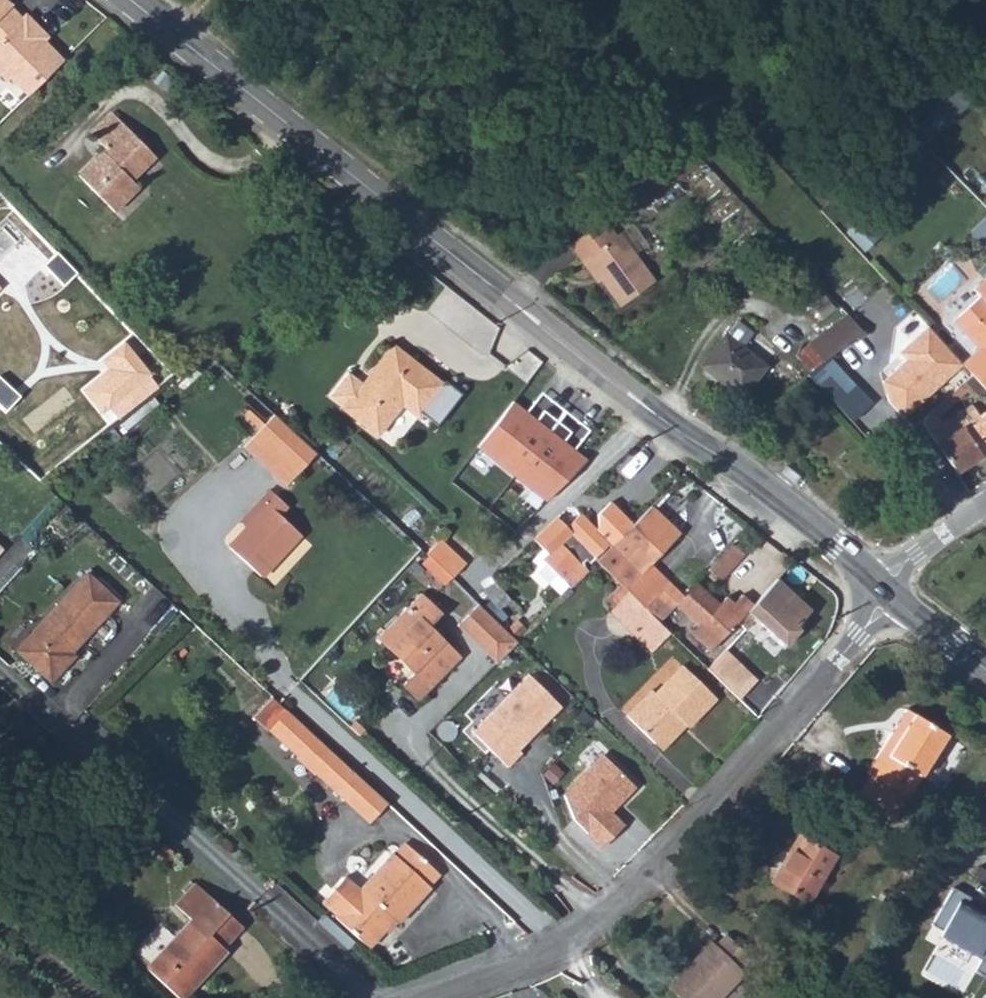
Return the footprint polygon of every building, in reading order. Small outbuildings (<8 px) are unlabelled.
[(10,5),(12,3),(9,0),(0,0),(0,15),(10,5)] [(22,16),(10,5),(0,15),(0,38),(22,16)] [(29,94),(65,59),(37,31),(41,27),(27,12),(22,16),(0,38),(0,72),(6,78),(10,75),(29,94)] [(955,117),(971,100),(956,87),(940,103),(955,117)] [(80,173),(116,211),(141,186),(135,179),(159,155),(117,109),(94,130),(108,145),(80,173)] [(628,187),(641,206),(676,182),(664,163),(628,187)] [(848,228),(871,244),(881,231),(858,214),(848,228)] [(972,231),(985,243),(985,214),(972,231)] [(567,251),(580,266),(583,264),(619,310),(652,284),(615,237),(613,238),(602,225),(567,251)] [(954,247),(932,269),(953,291),(976,269),(954,247)] [(985,387),(985,279),(971,294),(979,301),(956,323),(982,350),(965,365),(985,387)] [(807,348),(821,367),(865,337),(848,320),(807,348)] [(735,325),(700,369),(739,399),(762,371),(739,353),(751,337),(735,325)] [(907,420),(965,365),(931,329),(930,328),(908,348),(906,360),(909,362),(886,385),(899,398),(892,404),(907,420)] [(122,344),(106,357),(115,369),(88,389),(107,415),(153,381),(122,344)] [(344,407),(377,434),(402,403),(418,416),(444,384),(395,344),(364,381),(350,370),(331,393),(346,405),(344,407)] [(869,407),(827,363),(821,367),(806,377),(851,424),(869,407)] [(960,475),(985,458),(985,417),(941,448),(960,475)] [(245,449),(288,490),(308,468),(265,429),(245,449)] [(250,515),(257,523),(250,532),(232,551),(262,580),(301,538),(279,517),(286,509),(270,494),(250,515)] [(536,544),(545,552),(539,558),(558,576),(575,557),(579,560),(585,555),(587,558),(604,538),(608,542),(631,521),(608,500),(596,514),(596,526),(594,528),(574,511),(563,524),(554,517),(530,538),(536,544)] [(592,557),(629,590),(651,611),(662,621),(678,603),(686,592),(651,560),(680,529),(651,502),(631,521),(608,542),(592,557)] [(242,524),(250,532),(257,523),(250,515),(242,524)] [(414,547),(420,553),(439,571),(453,556),(427,533),(414,547)] [(710,568),(725,578),(746,549),(731,539),(710,568)] [(545,552),(536,544),(522,558),(556,590),(564,582),(558,576),(539,558),(545,552)] [(500,589),(488,572),(475,581),(488,598),(500,589)] [(750,607),(788,641),(803,625),(799,622),(814,606),(780,575),(755,602),(750,607)] [(678,603),(700,622),(692,631),(712,648),(740,618),(750,607),(755,602),(744,592),(734,602),(727,596),(721,602),(697,581),(686,592),(678,603)] [(75,663),(84,655),(125,609),(96,582),(26,657),(60,688),(79,667),(75,663)] [(629,590),(612,608),(655,648),(662,641),(641,622),(651,611),(629,590)] [(377,643),(389,653),(402,653),(416,665),(416,677),(404,690),(421,705),(462,660),(429,630),(439,618),(418,598),(377,643)] [(506,635),(482,611),(461,634),(498,668),(519,646),(506,635)] [(641,622),(662,641),(672,630),(662,621),(651,611),(641,622)] [(725,649),(710,665),(742,694),(756,678),(725,649)] [(75,663),(79,667),(88,658),(84,655),(75,663)] [(660,742),(684,717),(690,722),(694,725),(721,696),(685,663),(657,693),(653,689),(629,715),(660,742)] [(532,681),(477,738),(512,771),(525,757),(522,755),(564,712),(532,681)] [(869,773),(908,798),(947,734),(907,710),(869,773)] [(368,786),(294,717),(276,737),(305,764),(304,766),(322,782),(323,781),(350,805),(368,786)] [(660,742),(666,748),(690,722),(684,717),(660,742)] [(966,745),(946,736),(931,771),(936,773),(942,761),(956,767),(966,745)] [(569,800),(598,829),(608,818),(611,821),(640,789),(608,759),(569,800)] [(368,786),(350,805),(377,830),(395,811),(368,786)] [(771,882),(807,903),(836,853),(799,833),(771,882)] [(335,911),(370,943),(394,919),(397,921),(429,887),(425,883),(437,870),(407,842),(394,855),(390,851),(361,882),(345,869),(323,894),(337,907),(335,911)] [(950,888),(930,926),(947,935),(944,940),(981,960),(974,972),(985,978),(985,916),(965,905),(969,898),(950,888)] [(195,927),(154,975),(181,997),(189,997),(231,949),(226,944),(240,927),(199,890),(180,913),(195,927)] [(679,997),(719,997),(743,974),(738,970),(750,959),(726,936),(714,947),(710,943),(668,986),(679,997)]
